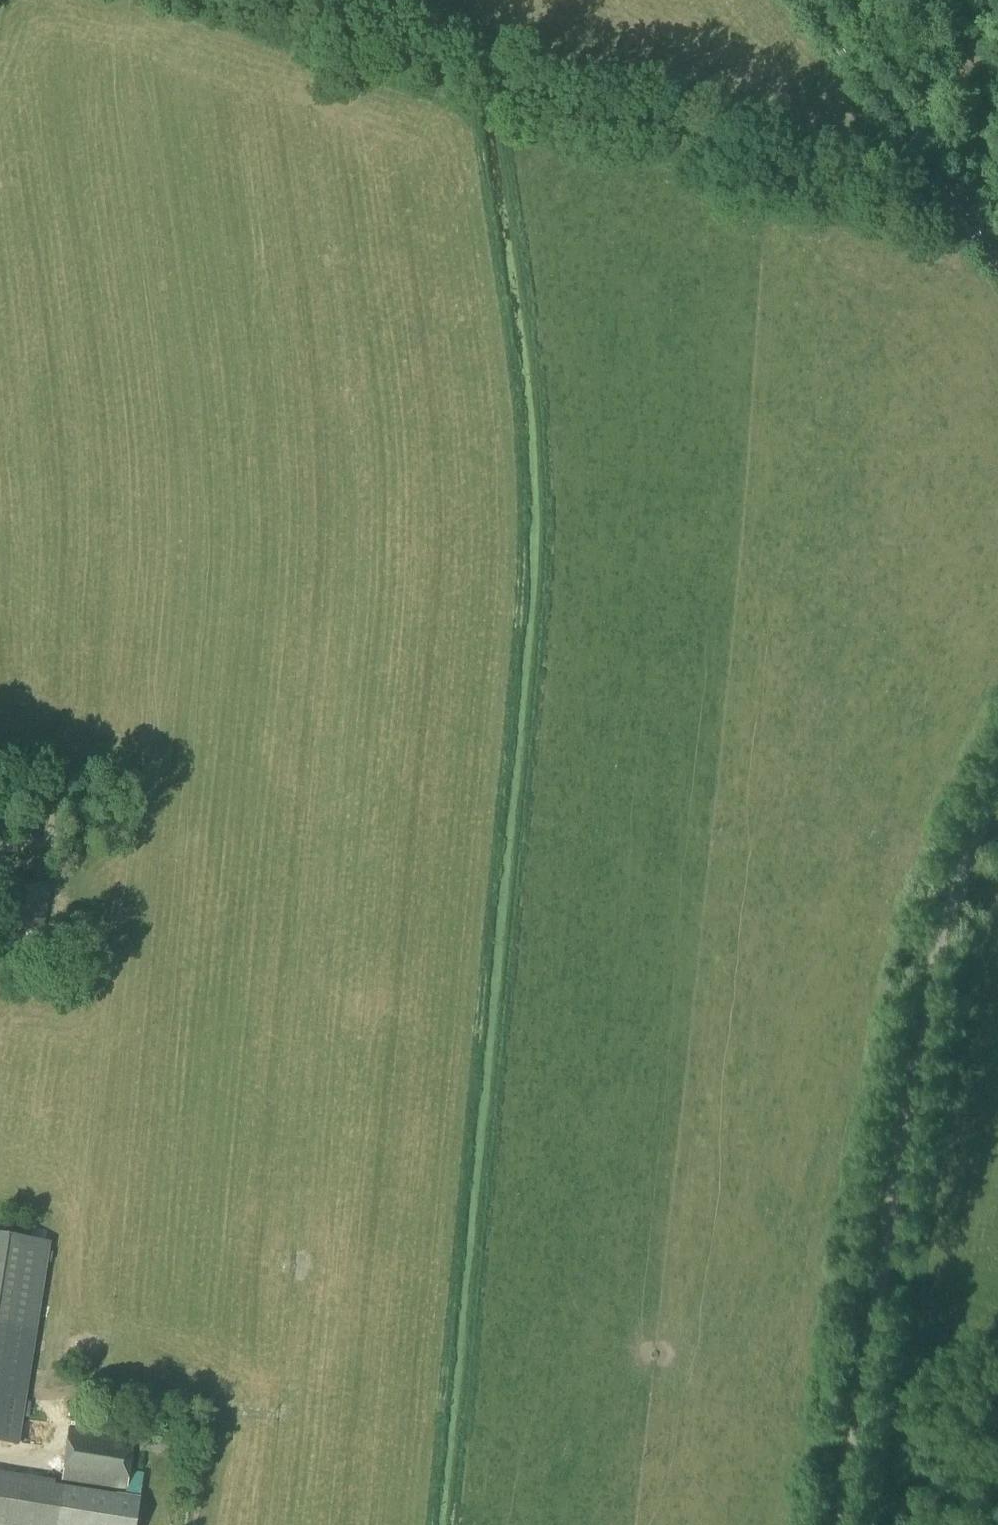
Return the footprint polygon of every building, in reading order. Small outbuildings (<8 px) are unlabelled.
[(52,1253),(49,1253),(50,1242),(0,1234),(0,1443),(18,1446),(23,1418),(28,1419),(31,1403),(26,1402),(47,1263),(51,1263),(52,1253)] [(38,1390),(50,1392),(53,1375),(40,1373),(38,1390)] [(142,1474),(129,1472),(134,1439),(68,1428),(60,1484),(125,1494),(125,1495),(54,1485),(55,1480),(0,1472),(0,1524),(134,1524),(142,1474)]
